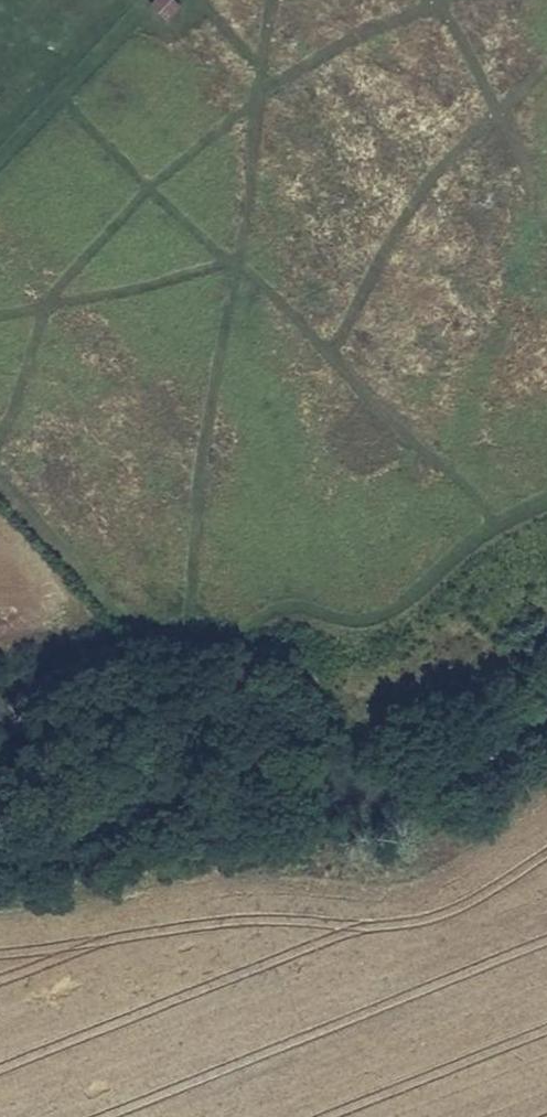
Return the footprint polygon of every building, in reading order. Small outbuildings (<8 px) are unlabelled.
[(168,20),(182,3),(179,0),(151,0),(148,4),(168,20)]
